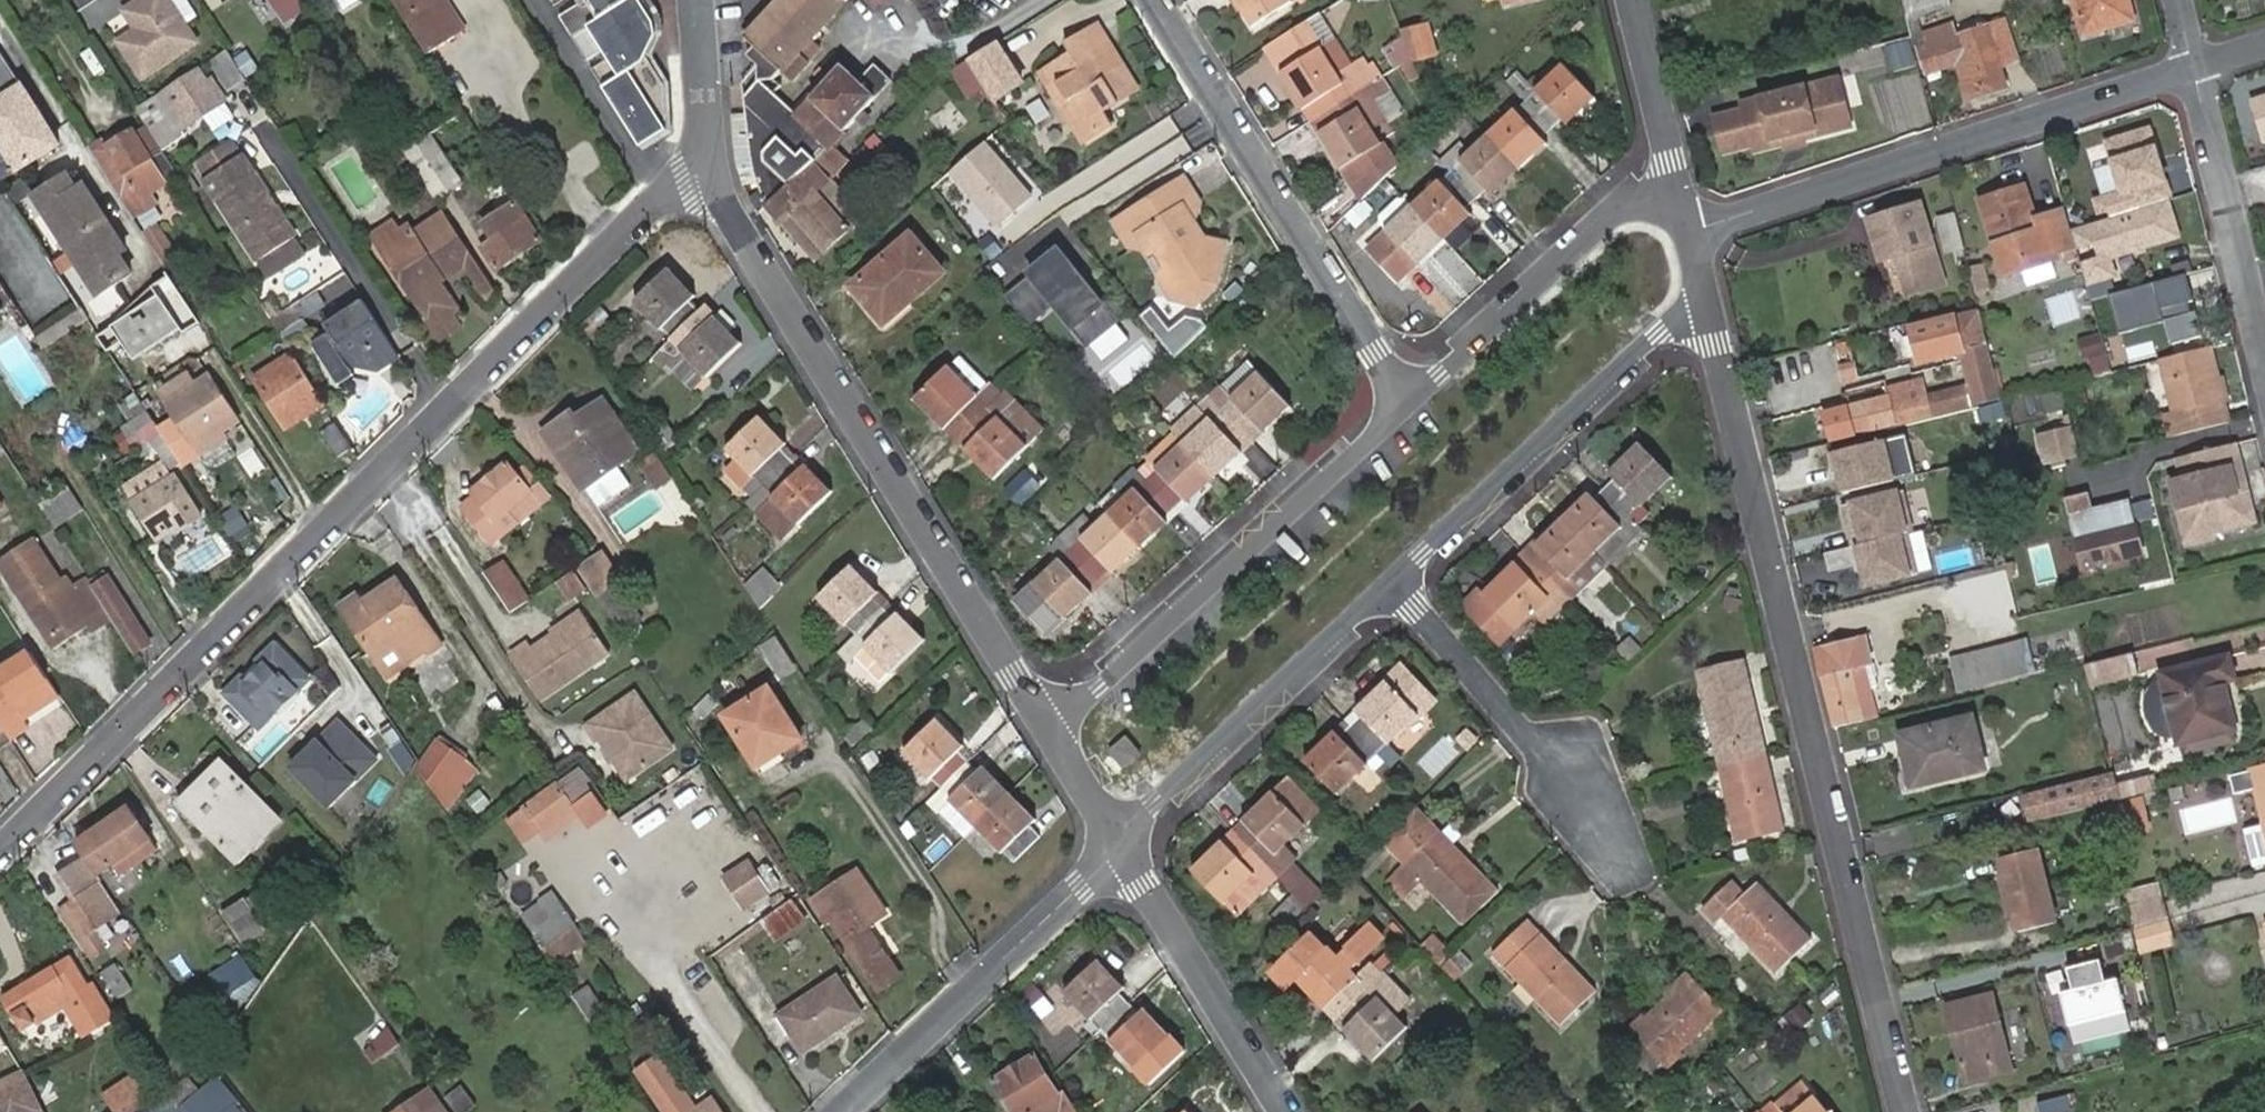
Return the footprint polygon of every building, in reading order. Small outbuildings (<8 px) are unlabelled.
[(126,10),(137,27),(139,27),(138,33),(134,31),(120,41),(143,76),(197,41),(171,0),(141,0),(126,10)] [(285,21),(311,4),(308,0),(272,0),(285,21)] [(434,58),(460,42),(434,0),(420,10),(413,0),(402,0),(399,2),(408,15),(407,17),(434,58)] [(460,42),(469,35),(446,0),(434,0),(460,42)] [(629,0),(586,0),(587,2),(562,17),(574,36),(606,15),(629,0)] [(605,86),(628,71),(649,58),(653,56),(649,49),(659,30),(656,11),(649,0),(629,0),(606,15),(620,37),(613,41),(618,50),(592,66),(605,86)] [(775,79),(783,71),(800,53),(799,52),(844,0),(780,0),(748,36),(757,46),(749,56),(761,67),(775,79)] [(869,1),(881,22),(916,0),(871,0),(869,1)] [(1245,0),(1235,0),(1253,27),(1257,24),(1243,4),(1247,3),(1245,0)] [(1247,3),(1243,4),(1257,24),(1294,2),(1292,0),(1245,0),(1247,3)] [(1909,18),(1955,8),(1953,0),(1904,0),(1909,18)] [(2083,34),(2133,20),(2128,0),(2074,0),(2083,34)] [(2006,20),(1987,25),(1998,65),(2018,60),(2006,20)] [(1309,22),(1268,48),(1312,122),(1320,117),(1375,82),(1363,63),(1341,76),(1323,48),(1325,47),(1309,22)] [(1920,47),(1927,72),(1959,62),(1970,98),(2004,87),(1998,65),(1987,25),(1959,35),(1955,22),(1924,32),(1928,44),(1920,47)] [(1433,23),(1406,31),(1416,56),(1418,61),(1442,54),(1433,23)] [(1067,67),(1064,61),(1045,73),(1086,140),(1113,123),(1105,109),(1136,89),(1098,27),(1067,46),(1074,56),(1077,60),(1067,67)] [(1001,43),(994,48),(1010,73),(1018,69),(1001,43)] [(245,78),(244,76),(234,60),(226,48),(223,49),(211,58),(230,87),(245,78)] [(994,48),(973,62),(988,88),(1010,73),(994,48)] [(2,182),(60,143),(0,51),(0,179),(2,182)] [(800,53),(783,71),(792,79),(809,61),(800,53)] [(1074,56),(1064,61),(1067,67),(1077,60),(1074,56)] [(649,58),(628,71),(605,86),(605,92),(639,153),(670,136),(667,87),(649,58)] [(988,88),(973,62),(957,72),(974,97),(988,88)] [(1537,87),(1539,91),(1566,65),(1564,63),(1537,87)] [(224,102),(200,64),(165,87),(176,105),(169,110),(181,130),(224,102)] [(1528,102),(1553,128),(1565,118),(1566,119),(1578,108),(1581,110),(1592,120),(1604,106),(1566,65),(1539,91),(1528,102)] [(799,115),(768,87),(761,80),(748,94),(749,107),(773,198),(811,167),(836,146),(893,82),(877,67),(862,83),(843,67),(799,115)] [(760,81),(761,80),(775,79),(761,67),(760,81)] [(1027,82),(1018,69),(1010,73),(1019,87),(1027,82)] [(1010,73),(988,88),(997,101),(1019,87),(1010,73)] [(1851,127),(1839,78),(1742,103),(1744,109),(1715,117),(1724,152),(1753,145),(1755,151),(1780,145),(1799,140),(1851,127)] [(1346,167),(1365,199),(1388,177),(1400,166),(1376,126),(1374,128),(1362,108),(1376,99),(1384,94),(1375,82),(1320,117),(1327,129),(1337,144),(1333,147),(1346,167)] [(158,92),(143,102),(167,139),(181,130),(169,110),(158,92)] [(2255,107),(2264,103),(2264,95),(2253,101),(2255,107)] [(1388,119),(1376,99),(1362,108),(1374,128),(1376,126),(1388,119)] [(1543,138),(1553,128),(1528,102),(1518,111),(1492,135),(1521,166),(1534,153),(1532,151),(1545,140),(1543,138)] [(2255,107),(2264,131),(2264,103),(2255,107)] [(1578,108),(1566,119),(1571,124),(1584,113),(1581,110),(1578,108)] [(1515,109),(1489,132),(1492,135),(1518,111),(1515,109)] [(463,115),(453,122),(460,133),(470,127),(463,115)] [(1320,117),(1312,122),(1319,133),(1327,129),(1320,117)] [(89,147),(127,206),(167,179),(149,152),(160,144),(146,123),(135,130),(133,128),(110,143),(105,137),(89,147)] [(105,137),(110,143),(133,128),(125,124),(105,137)] [(2150,127),(2103,142),(2119,192),(2092,200),(2098,220),(2172,197),(2150,127)] [(1327,129),(1319,133),(1340,170),(1346,167),(1333,147),(1337,144),(1327,129)] [(1492,135),(1489,132),(1461,160),(1463,162),(1492,135)] [(870,148),(883,162),(896,149),(882,135),(870,148)] [(1454,171),(1478,198),(1489,188),(1489,190),(1501,180),(1503,183),(1521,166),(1492,135),(1463,162),(1454,171)] [(197,161),(209,180),(243,158),(231,140),(197,161)] [(1521,166),(1523,168),(1549,145),(1545,140),(1532,151),(1534,153),(1521,166)] [(1780,145),(1782,150),(1800,145),(1799,140),(1780,145)] [(1037,198),(988,142),(950,175),(999,231),(1037,198)] [(836,146),(811,167),(818,175),(844,155),(836,146)] [(422,164),(446,197),(465,182),(440,149),(422,164)] [(209,180),(261,259),(295,236),(243,158),(209,180)] [(1495,196),(1523,168),(1521,166),(1503,183),(1501,180),(1489,190),(1495,196)] [(786,214),(790,211),(807,231),(803,234),(819,253),(862,217),(828,179),(824,183),(818,175),(811,167),(773,198),(786,214)] [(1467,208),(1478,198),(1454,171),(1442,182),(1417,206),(1445,237),(1458,224),(1457,221),(1469,210),(1467,208)] [(834,174),(828,179),(862,217),(867,213),(834,174)] [(70,175),(37,195),(47,211),(52,209),(75,244),(110,222),(93,196),(86,200),(79,189),(70,175)] [(1186,180),(1158,197),(1172,217),(1186,209),(1198,201),(1186,180)] [(1417,206),(1442,182),(1440,180),(1414,203),(1417,206)] [(93,196),(86,185),(79,189),(86,200),(93,196)] [(2071,228),(2066,210),(2035,221),(2025,187),(1980,201),(1994,244),(2006,279),(2058,261),(2056,253),(2077,246),(2071,228)] [(1172,217),(1158,197),(1117,223),(1129,243),(1141,236),(1162,270),(1169,270),(1182,271),(1179,289),(1178,296),(1196,306),(1216,287),(1227,246),(1205,241),(1186,209),(1172,217)] [(2098,220),(2071,228),(2077,246),(2095,241),(2099,256),(2081,261),(2089,286),(2120,277),(2115,260),(2185,238),(2172,197),(2098,220)] [(493,219),(504,235),(485,248),(499,270),(542,241),(518,203),(493,219)] [(1414,258),(1415,260),(1427,250),(1429,252),(1445,237),(1417,206),(1414,203),(1387,230),(1389,232),(1377,244),(1401,269),(1414,258)] [(1905,209),(1870,220),(1882,260),(1896,255),(1907,293),(1943,282),(1921,205),(1905,209)] [(47,211),(70,247),(75,244),(52,209),(47,211)] [(138,215),(158,248),(168,242),(147,209),(138,215)] [(1445,237),(1448,240),(1474,215),(1469,210),(1457,221),(1458,224),(1445,237)] [(807,231),(790,211),(786,214),(803,234),(807,231)] [(1964,246),(1956,212),(1937,217),(1945,251),(1964,246)] [(479,259),(450,215),(419,236),(413,228),(403,235),(384,246),(444,340),(462,328),(455,316),(465,309),(455,292),(433,276),(437,270),(449,279),(470,265),(479,259)] [(982,217),(967,225),(978,245),(993,238),(982,217)] [(70,247),(100,294),(133,272),(121,254),(115,245),(119,243),(120,238),(110,222),(75,244),(70,247)] [(384,246),(403,235),(395,225),(378,236),(384,246)] [(911,235),(854,285),(887,322),(944,272),(911,235)] [(261,259),(271,274),(306,252),(295,236),(261,259)] [(1420,265),(1448,240),(1445,237),(1429,252),(1427,250),(1415,260),(1420,265)] [(115,245),(121,254),(127,249),(120,238),(119,243),(115,245)] [(1062,251),(1003,298),(1029,330),(1054,310),(1087,350),(1120,323),(1062,251)] [(501,293),(479,259),(470,265),(492,299),(501,293)] [(1976,293),(1993,289),(1988,264),(1971,267),(1976,293)] [(681,288),(692,299),(698,295),(672,268),(669,270),(683,285),(681,288)] [(446,282),(449,279),(437,270),(433,276),(455,292),(446,282)] [(665,326),(675,337),(701,312),(691,301),(692,299),(681,288),(683,285),(669,270),(639,299),(665,326)] [(1169,270),(1162,270),(1160,280),(1166,289),(1179,289),(1182,271),(1169,270)] [(2187,275),(2110,296),(2120,334),(2163,323),(2170,347),(2204,338),(2187,275)] [(0,282),(0,306),(11,299),(0,282)] [(200,319),(178,285),(128,331),(137,347),(173,317),(181,330),(200,319)] [(662,329),(665,326),(639,299),(636,301),(662,329)] [(329,334),(314,344),(341,384),(356,375),(350,366),(353,364),(380,370),(401,356),(364,300),(327,324),(336,339),(333,340),(329,334)] [(712,320),(717,317),(707,306),(701,312),(675,337),(684,347),(711,374),(741,346),(727,331),(723,332),(712,320)] [(83,308),(35,336),(43,348),(90,318),(83,308)] [(1833,438),(1999,396),(1978,309),(1909,326),(1918,362),(1962,350),(1971,384),(1920,397),(1915,379),(1886,386),(1888,395),(1827,411),(1833,438)] [(1153,314),(1146,320),(1176,356),(1209,328),(1204,321),(1189,318),(1170,334),(1153,314)] [(717,317),(712,320),(723,332),(727,331),(741,346),(743,343),(718,316),(717,317)] [(291,347),(314,332),(306,320),(283,335),(291,347)] [(2080,337),(2084,355),(2106,349),(2102,332),(2080,337)] [(711,374),(684,347),(675,337),(656,354),(666,364),(670,361),(696,388),(711,374)] [(1129,338),(1104,368),(1128,388),(1154,357),(1129,338)] [(2208,347),(2161,359),(2175,414),(2165,417),(2167,422),(2200,408),(2223,398),(2208,347)] [(327,404),(293,350),(254,375),(288,429),(327,404)] [(1224,387),(1235,399),(1263,374),(1261,372),(1251,361),(1224,387)] [(948,367),(978,397),(981,393),(951,364),(948,367)] [(952,423),(964,434),(990,408),(978,397),(948,367),(917,398),(934,414),(937,411),(950,424),(952,423)] [(1225,409),(1249,436),(1259,426),(1260,428),(1274,415),(1275,417),(1290,404),(1263,374),(1235,399),(1224,387),(1213,396),(1225,409)] [(169,403),(202,455),(228,438),(222,429),(239,419),(211,376),(169,403)] [(151,413),(138,393),(124,402),(137,421),(151,413)] [(945,430),(950,424),(937,411),(934,414),(917,398),(914,401),(945,430)] [(2223,398),(2200,408),(2167,422),(2170,437),(2229,423),(2223,398)] [(600,400),(573,419),(584,437),(612,418),(600,400)] [(1274,415),(1260,428),(1265,432),(1293,406),(1290,404),(1275,417),(1274,415)] [(990,408),(964,434),(972,442),(970,445),(982,456),(980,459),(998,477),(1027,447),(998,416),(990,408)] [(1238,445),(1249,436),(1225,409),(1213,419),(1186,444),(1214,475),(1230,460),(1228,458),(1240,447),(1238,445)] [(151,413),(137,421),(125,429),(138,448),(151,441),(163,459),(176,451),(151,413)] [(1001,413),(998,416),(1027,447),(1031,442),(1001,413)] [(772,437),(783,449),(789,443),(763,416),(760,418),(775,434),(772,437)] [(1211,417),(1184,441),(1186,444),(1213,419),(1211,417)] [(546,437),(584,493),(585,493),(618,471),(638,457),(612,418),(584,437),(573,419),(546,437)] [(755,477),(765,486),(792,460),(781,450),(783,449),(772,437),(775,434),(760,418),(729,449),(755,477)] [(321,427),(341,458),(354,449),(335,419),(321,427)] [(2046,464),(2083,454),(2074,421),(2037,431),(2046,464)] [(663,465),(677,452),(653,423),(641,432),(663,465)] [(1887,439),(1828,454),(1839,495),(1897,480),(1887,439)] [(1186,444),(1184,441),(1157,466),(1159,469),(1186,444)] [(1609,472),(1613,476),(1625,465),(1623,463),(1643,445),(1640,442),(1609,472)] [(2245,483),(2235,443),(2230,445),(2236,467),(2231,469),(2235,485),(2245,483)] [(1150,479),(1174,506),(1184,496),(1186,498),(1197,487),(1198,488),(1214,475),(1186,444),(1159,469),(1150,479)] [(982,456),(970,445),(965,450),(995,480),(998,477),(980,459),(982,456)] [(1616,479),(1607,486),(1634,514),(1641,505),(1672,476),(1643,445),(1623,463),(1625,465),(1613,476),(1616,479)] [(2230,445),(2178,457),(2184,481),(2173,483),(2187,538),(2215,532),(2213,527),(2253,517),(2245,483),(2235,485),(2231,469),(2236,467),(2230,445)] [(9,459),(0,446),(0,464),(9,459)] [(1214,475),(1217,478),(1244,451),(1240,447),(1228,458),(1230,460),(1214,475)] [(754,479),(755,477),(729,449),(727,451),(754,479)] [(183,462),(176,451),(163,459),(170,470),(183,462)] [(660,460),(648,468),(662,489),(673,481),(663,465),(660,460)] [(792,460),(765,486),(775,496),(802,523),(832,493),(817,478),(815,480),(803,468),(801,470),(792,460)] [(808,463),(803,468),(815,480),(817,478),(832,493),(835,490),(808,463)] [(464,507),(481,530),(490,543),(495,540),(508,530),(499,518),(511,509),(522,524),(550,503),(524,469),(516,475),(508,465),(472,492),(476,498),(464,507)] [(585,493),(598,511),(630,489),(618,471),(585,493)] [(1190,502),(1217,478),(1214,475),(1198,488),(1197,487),(1186,498),(1190,502)] [(1672,476),(1641,505),(1644,507),(1675,478),(1672,476)] [(138,503),(161,540),(179,529),(182,532),(202,519),(176,478),(138,503)] [(1164,515),(1174,506),(1150,479),(1138,489),(1112,514),(1139,545),(1155,530),(1153,528),(1166,517),(1164,515)] [(70,485),(40,503),(56,527),(85,508),(70,485)] [(1136,486),(1110,512),(1112,514),(1138,489),(1136,486)] [(1634,514),(1607,486),(1594,499),(1591,497),(1580,508),(1578,507),(1565,520),(1595,550),(1620,526),(1634,514)] [(2089,487),(2064,493),(2068,512),(2094,506),(2089,487)] [(1899,488),(1840,503),(1851,547),(1911,532),(1899,488)] [(1588,493),(1563,517),(1565,520),(1578,507),(1580,508),(1591,497),(1588,493)] [(802,523),(775,496),(772,498),(800,526),(802,523)] [(2142,553),(2129,498),(2094,506),(2068,512),(2082,567),(2142,553)] [(1112,514),(1110,512),(1080,539),(1083,541),(1112,514)] [(1074,549),(1099,575),(1109,566),(1111,568),(1124,555),(1126,557),(1139,545),(1112,514),(1083,541),(1074,549)] [(1139,545),(1142,548),(1170,521),(1166,517),(1153,528),(1155,530),(1139,545)] [(1565,520),(1563,517),(1535,544),(1540,548),(1551,538),(1549,535),(1565,520)] [(1535,544),(1524,554),(1530,561),(1568,599),(1606,561),(1598,552),(1595,550),(1565,520),(1549,535),(1551,538),(1540,548),(1535,544)] [(1623,529),(1620,526),(1595,550),(1598,552),(1623,529)] [(481,530),(476,532),(498,565),(508,558),(495,540),(490,543),(481,530)] [(1911,532),(1851,547),(1824,553),(1828,571),(1856,564),(1862,589),(1921,574),(1911,532)] [(1074,549),(1064,538),(1053,549),(1060,557),(1062,561),(1036,585),(1064,614),(1080,600),(1079,598),(1091,587),(1089,585),(1099,575),(1074,549)] [(96,632),(115,619),(108,610),(88,580),(75,588),(70,592),(64,582),(36,540),(2,563),(32,608),(38,606),(59,637),(87,618),(91,626),(96,632)] [(1115,572),(1142,548),(1139,545),(1126,557),(1124,555),(1111,568),(1115,572)] [(1530,561),(1524,554),(1514,563),(1518,567),(1520,570),(1530,561)] [(605,555),(582,571),(599,596),(625,635),(642,624),(631,606),(634,604),(622,585),(624,584),(605,555)] [(1062,561),(1060,557),(1034,582),(1036,585),(1062,561)] [(1568,599),(1530,561),(1520,570),(1518,567),(1506,578),(1504,577),(1504,576),(1485,594),(1484,592),(1465,609),(1497,641),(1514,625),(1532,610),(1535,613),(1544,621),(1568,599)] [(502,563),(499,566),(523,603),(528,601),(502,563)] [(1518,567),(1514,563),(1502,574),(1504,576),(1504,577),(1506,578),(1518,567)] [(762,607),(785,586),(765,565),(742,585),(762,607)] [(499,566),(487,574),(511,611),(523,603),(499,566)] [(863,584),(876,596),(881,592),(854,566),(852,568),(866,583),(863,584)] [(571,600),(591,588),(578,567),(558,580),(571,600)] [(848,624),(858,634),(885,609),(874,598),(876,596),(863,584),(866,583),(852,568),(821,598),(848,624)] [(1504,576),(1502,574),(1484,592),(1485,594),(1504,576)] [(115,619),(137,653),(155,641),(146,627),(143,628),(133,612),(134,609),(113,576),(96,587),(110,608),(108,610),(115,619)] [(70,592),(75,588),(68,579),(64,582),(70,592)] [(343,611),(379,665),(398,653),(405,663),(438,640),(420,613),(410,619),(406,613),(415,605),(400,583),(365,606),(361,599),(343,611)] [(1094,592),(1091,587),(1079,598),(1080,600),(1064,614),(1067,617),(1094,592)] [(846,627),(848,624),(821,598),(819,601),(846,627)] [(420,613),(415,605),(406,613),(410,619),(420,613)] [(59,649),(91,626),(87,618),(59,637),(38,606),(32,608),(59,649)] [(885,609),(858,634),(839,652),(858,671),(865,664),(882,682),(924,639),(910,626),(908,628),(897,617),(895,617),(885,609)] [(1517,629),(1535,613),(1532,610),(1514,625),(1517,629)] [(901,612),(897,617),(908,628),(910,626),(924,639),(927,637),(901,612)] [(578,613),(550,632),(554,637),(582,618),(578,613)] [(530,653),(525,644),(510,655),(540,700),(607,655),(582,618),(554,637),(530,653)] [(778,635),(761,645),(779,676),(796,666),(778,635)] [(1836,725),(1876,715),(1869,685),(1865,664),(1872,662),(1866,639),(1818,651),(1836,725)] [(2023,640),(1951,658),(1959,689),(2030,671),(2023,640)] [(245,679),(229,695),(263,729),(299,693),(299,692),(311,680),(298,666),(278,647),(262,663),(267,668),(251,685),(245,679)] [(1607,682),(1631,662),(1618,647),(1594,667),(1607,682)] [(35,652),(0,675),(0,722),(12,740),(29,728),(24,720),(63,695),(35,652)] [(2084,663),(2090,685),(2134,674),(2128,652),(2084,663)] [(398,653),(379,665),(386,676),(405,663),(398,653)] [(2177,736),(2179,743),(2229,731),(2238,728),(2227,681),(2237,678),(2231,653),(2161,670),(2162,678),(2154,680),(2147,699),(2146,709),(2146,713),(2148,718),(2153,726),(2169,738),(2177,736)] [(1872,662),(1865,664),(1869,685),(1877,683),(1872,662)] [(1720,766),(1771,753),(1766,734),(1759,736),(1752,708),(1759,706),(1753,679),(1705,690),(1719,746),(1716,746),(1720,766)] [(1387,681),(1356,710),(1361,715),(1373,703),(1371,701),(1389,684),(1387,681)] [(1363,717),(1353,726),(1379,753),(1389,744),(1420,714),(1389,684),(1371,701),(1373,703),(1361,715),(1363,717)] [(723,718),(756,769),(800,741),(767,690),(723,718)] [(1701,691),(1716,746),(1719,746),(1705,690),(1701,691)] [(641,699),(593,730),(627,782),(675,751),(641,699)] [(1759,736),(1766,734),(1759,706),(1752,708),(1759,736)] [(1356,710),(1346,720),(1353,726),(1363,717),(1361,715),(1356,710)] [(1420,714),(1389,744),(1391,746),(1422,717),(1420,714)] [(1900,731),(1905,752),(1915,750),(1922,780),(1986,765),(1974,714),(1900,731)] [(852,742),(875,730),(868,718),(846,730),(852,742)] [(949,739),(961,751),(967,746),(939,719),(936,721),(952,737),(949,739)] [(1353,726),(1346,720),(1335,731),(1340,735),(1341,737),(1353,726)] [(942,788),(970,763),(959,753),(961,751),(949,739),(952,737),(936,721),(905,752),(933,779),(942,788)] [(379,761),(340,722),(292,769),(331,808),(379,761)] [(1379,753),(1353,726),(1341,737),(1340,735),(1327,748),(1325,746),(1307,763),(1337,794),(1367,764),(1379,753)] [(1340,735),(1335,731),(1304,760),(1307,763),(1325,746),(1327,748),(1340,735)] [(2229,731),(2189,741),(2191,750),(2231,740),(2229,731)] [(417,765),(429,784),(436,779),(440,782),(463,753),(440,735),(417,765)] [(1129,735),(1110,752),(1124,767),(1142,751),(1129,735)] [(1915,750),(1905,752),(1912,783),(1922,780),(1915,750)] [(932,782),(933,779),(905,752),(903,753),(932,782)] [(1775,773),(1771,753),(1720,766),(1724,785),(1727,784),(1741,841),(1787,830),(1781,801),(1774,802),(1768,774),(1775,773)] [(2251,764),(2264,822),(2264,760),(2251,764)] [(979,824),(1011,795),(995,780),(992,783),(980,771),(980,772),(970,763),(942,788),(930,799),(941,812),(951,802),(954,799),(979,824)] [(1369,768),(1367,764),(1337,794),(1340,796),(1369,768)] [(209,800),(193,815),(241,863),(281,821),(226,765),(200,790),(209,800)] [(1011,795),(1014,792),(986,766),(980,771),(992,783),(995,780),(1011,795)] [(579,770),(564,781),(574,794),(580,790),(589,783),(579,770)] [(1781,801),(1775,773),(1768,774),(1774,802),(1781,801)] [(1289,774),(1273,790),(1276,793),(1305,823),(1308,826),(1324,809),(1289,774)] [(2087,805),(2080,777),(2027,791),(2034,819),(2087,805)] [(436,779),(429,784),(440,800),(451,792),(440,782),(436,779)] [(580,790),(574,794),(564,781),(556,787),(555,786),(522,810),(539,833),(572,809),(578,817),(586,829),(601,818),(580,790)] [(2087,789),(2091,805),(2123,796),(2119,781),(2087,789)] [(1727,784),(1724,785),(1737,841),(1741,841),(1727,784)] [(483,788),(466,800),(477,815),(494,802),(483,788)] [(184,806),(193,815),(209,800),(200,790),(184,806)] [(1273,790),(1243,820),(1248,824),(1259,812),(1257,811),(1276,793),(1273,790)] [(1038,818),(1014,792),(1011,795),(1024,810),(1021,813),(1032,824),(1038,818)] [(1296,893),(1298,896),(1308,886),(1288,864),(1297,857),(1287,848),(1284,844),(1305,823),(1276,793),(1257,811),(1259,812),(1248,824),(1249,826),(1240,834),(1278,874),(1296,893)] [(1024,810),(1011,795),(979,824),(1004,851),(1015,863),(1041,837),(1030,826),(1032,824),(1021,813),(1024,810)] [(166,828),(146,797),(103,826),(106,830),(94,837),(112,865),(166,828)] [(951,802),(976,828),(979,824),(954,799),(951,802)] [(2130,823),(2125,800),(2108,804),(2113,827),(2130,823)] [(1420,804),(1403,822),(1413,832),(1431,815),(1420,804)] [(578,817),(572,809),(539,833),(545,841),(578,817)] [(539,833),(522,810),(505,822),(522,846),(539,833)] [(1502,891),(1485,872),(1465,852),(1461,855),(1439,834),(1445,830),(1431,815),(1413,832),(1403,822),(1384,842),(1405,864),(1388,879),(1404,896),(1421,880),(1424,876),(1452,905),(1456,900),(1474,918),(1502,891)] [(1243,820),(1233,828),(1240,834),(1249,826),(1248,824),(1243,820)] [(1284,844),(1287,848),(1308,826),(1305,823),(1284,844)] [(979,824),(976,828),(1002,854),(1004,851),(979,824)] [(106,830),(103,826),(92,834),(94,837),(106,830)] [(1240,834),(1233,828),(1221,840),(1226,844),(1228,846),(1240,834)] [(1465,852),(1445,830),(1439,834),(1461,855),(1465,852)] [(1278,874),(1240,834),(1228,846),(1226,844),(1214,855),(1212,853),(1194,871),(1225,902),(1236,914),(1278,874)] [(1226,844),(1221,840),(1191,869),(1194,871),(1212,853),(1214,855),(1226,844)] [(2005,894),(2048,883),(2039,846),(1999,855),(2003,874),(2000,875),(2005,894)] [(751,856),(721,876),(744,910),(774,890),(751,856)] [(86,857),(61,874),(77,898),(60,911),(94,960),(107,951),(94,932),(123,913),(86,857)] [(869,888),(858,872),(857,873),(867,889),(869,888)] [(830,920),(879,993),(901,979),(867,929),(887,915),(869,888),(867,889),(857,873),(812,903),(825,923),(830,920)] [(1448,908),(1452,905),(1424,876),(1421,880),(1448,908)] [(2057,919),(2048,883),(2005,894),(2009,910),(2013,910),(2017,930),(2057,919)] [(1767,903),(1772,899),(1757,885),(1742,900),(1735,893),(1719,897),(1700,915),(1714,930),(1721,923),(1736,937),(1740,932),(1782,971),(1814,936),(1793,917),(1788,923),(1767,903)] [(2160,892),(2127,901),(2132,924),(2166,914),(2160,892)] [(1296,893),(1277,911),(1290,925),(1308,906),(1298,896),(1296,893)] [(225,913),(243,942),(263,929),(245,899),(225,913)] [(1793,917),(1772,899),(1767,903),(1788,923),(1793,917)] [(1452,905),(1448,908),(1465,926),(1474,918),(1456,900),(1452,905)] [(544,913),(550,921),(564,911),(559,903),(544,913)] [(795,905),(764,926),(774,941),(805,920),(795,905)] [(532,933),(545,949),(577,927),(564,911),(550,921),(532,933)] [(2167,916),(2132,926),(2138,948),(2173,938),(2167,916)] [(1494,954),(1521,983),(1524,980),(1565,1022),(1599,989),(1578,968),(1574,972),(1554,950),(1559,947),(1533,919),(1494,954)] [(1331,1003),(1342,1014),(1384,974),(1373,963),(1362,974),(1356,968),(1389,936),(1375,921),(1342,953),(1332,943),(1326,949),(1311,933),(1272,971),(1288,986),(1297,977),(1315,996),(1318,994),(1328,1005),(1331,1003)] [(577,927),(545,949),(554,964),(587,941),(577,927)] [(1422,944),(1440,964),(1454,952),(1437,932),(1422,944)] [(1740,932),(1736,937),(1777,975),(1782,971),(1740,932)] [(1578,968),(1559,947),(1554,950),(1574,972),(1578,968)] [(1442,964),(1453,981),(1475,966),(1463,950),(1442,964)] [(2075,987),(2062,991),(2069,1023),(2127,1008),(2119,976),(2105,980),(2100,958),(2070,966),(2075,987)] [(227,968),(244,997),(257,982),(242,959),(227,968)] [(6,1001),(15,1015),(25,1032),(67,1008),(85,1038),(115,1017),(95,986),(90,990),(72,961),(56,971),(53,967),(16,989),(19,993),(6,1001)] [(1108,981),(1120,994),(1125,989),(1099,961),(1096,964),(1111,979),(1108,981)] [(118,964),(104,973),(119,996),(133,987),(118,964)] [(1094,1018),(1104,1028),(1128,1006),(1118,995),(1120,994),(1108,981),(1111,979),(1096,964),(1068,989),(1094,1018)] [(1384,974),(1342,1014),(1352,1026),(1350,1027),(1361,1038),(1358,1041),(1376,1059),(1408,1028),(1380,998),(1394,985),(1384,974)] [(1690,975),(1669,995),(1674,998),(1651,1020),(1647,1016),(1634,1029),(1668,1065),(1682,1052),(1679,1049),(1721,1009),(1690,975)] [(1324,1011),(1328,1005),(1318,994),(1315,996),(1297,977),(1295,980),(1324,1011)] [(836,979),(781,1015),(804,1050),(859,1013),(836,979)] [(1524,980),(1521,983),(1561,1025),(1565,1022),(1524,980)] [(1409,1001),(1394,985),(1380,998),(1408,1028),(1410,1025),(1398,1012),(1409,1001)] [(586,987),(573,996),(594,1025),(606,1016),(586,987)] [(1091,1021),(1094,1018),(1068,989),(1064,992),(1091,1021)] [(1967,1081),(2012,1068),(1993,991),(1946,1003),(1953,1027),(1959,1026),(1962,1035),(1955,1036),(1967,1081)] [(1674,998),(1669,995),(1647,1016),(1651,1020),(1674,998)] [(1128,1006),(1104,1028),(1114,1039),(1140,1066),(1168,1040),(1154,1025),(1151,1027),(1140,1015),(1138,1017),(1128,1006)] [(1723,1012),(1721,1009),(1679,1049),(1682,1052),(1723,1012)] [(1145,1010),(1140,1015),(1151,1027),(1154,1025),(1168,1040),(1170,1037),(1145,1010)] [(1953,1027),(1955,1036),(1962,1035),(1959,1026),(1953,1027)] [(1361,1038),(1350,1027),(1344,1033),(1373,1061),(1376,1059),(1358,1041),(1361,1038)] [(9,1049),(0,1034),(0,1055),(9,1049)] [(1140,1066),(1114,1039),(1111,1043),(1137,1070),(1140,1066)] [(1013,1111),(1081,1111),(1067,1089),(1059,1094),(1035,1055),(993,1080),(1013,1111)] [(659,1057),(639,1070),(666,1111),(697,1111),(659,1057)] [(1162,1079),(1143,1064),(1112,1103),(1123,1111),(1136,1111),(1162,1079)] [(158,1093),(141,1066),(102,1092),(115,1111),(128,1111),(158,1093)] [(186,1102),(194,1111),(244,1111),(238,1105),(243,1101),(220,1073),(186,1102)] [(0,1085),(0,1111),(39,1111),(20,1075),(0,1085)] [(447,1093),(460,1111),(462,1111),(476,1102),(461,1082),(447,1093)] [(1816,1094),(1794,1111),(1801,1111),(1818,1097),(1816,1094)] [(1818,1097),(1801,1111),(1831,1111),(1818,1097)] [(714,1098),(699,1109),(700,1111),(698,1111),(723,1111),(714,1098)] [(2066,1098),(2046,1104),(2047,1111),(2070,1111),(2066,1098)] [(150,1111),(178,1111),(169,1099),(150,1111)] [(399,1111),(425,1111),(416,1100),(399,1111)] [(1778,1104),(1768,1111),(1785,1111),(1778,1104)]
